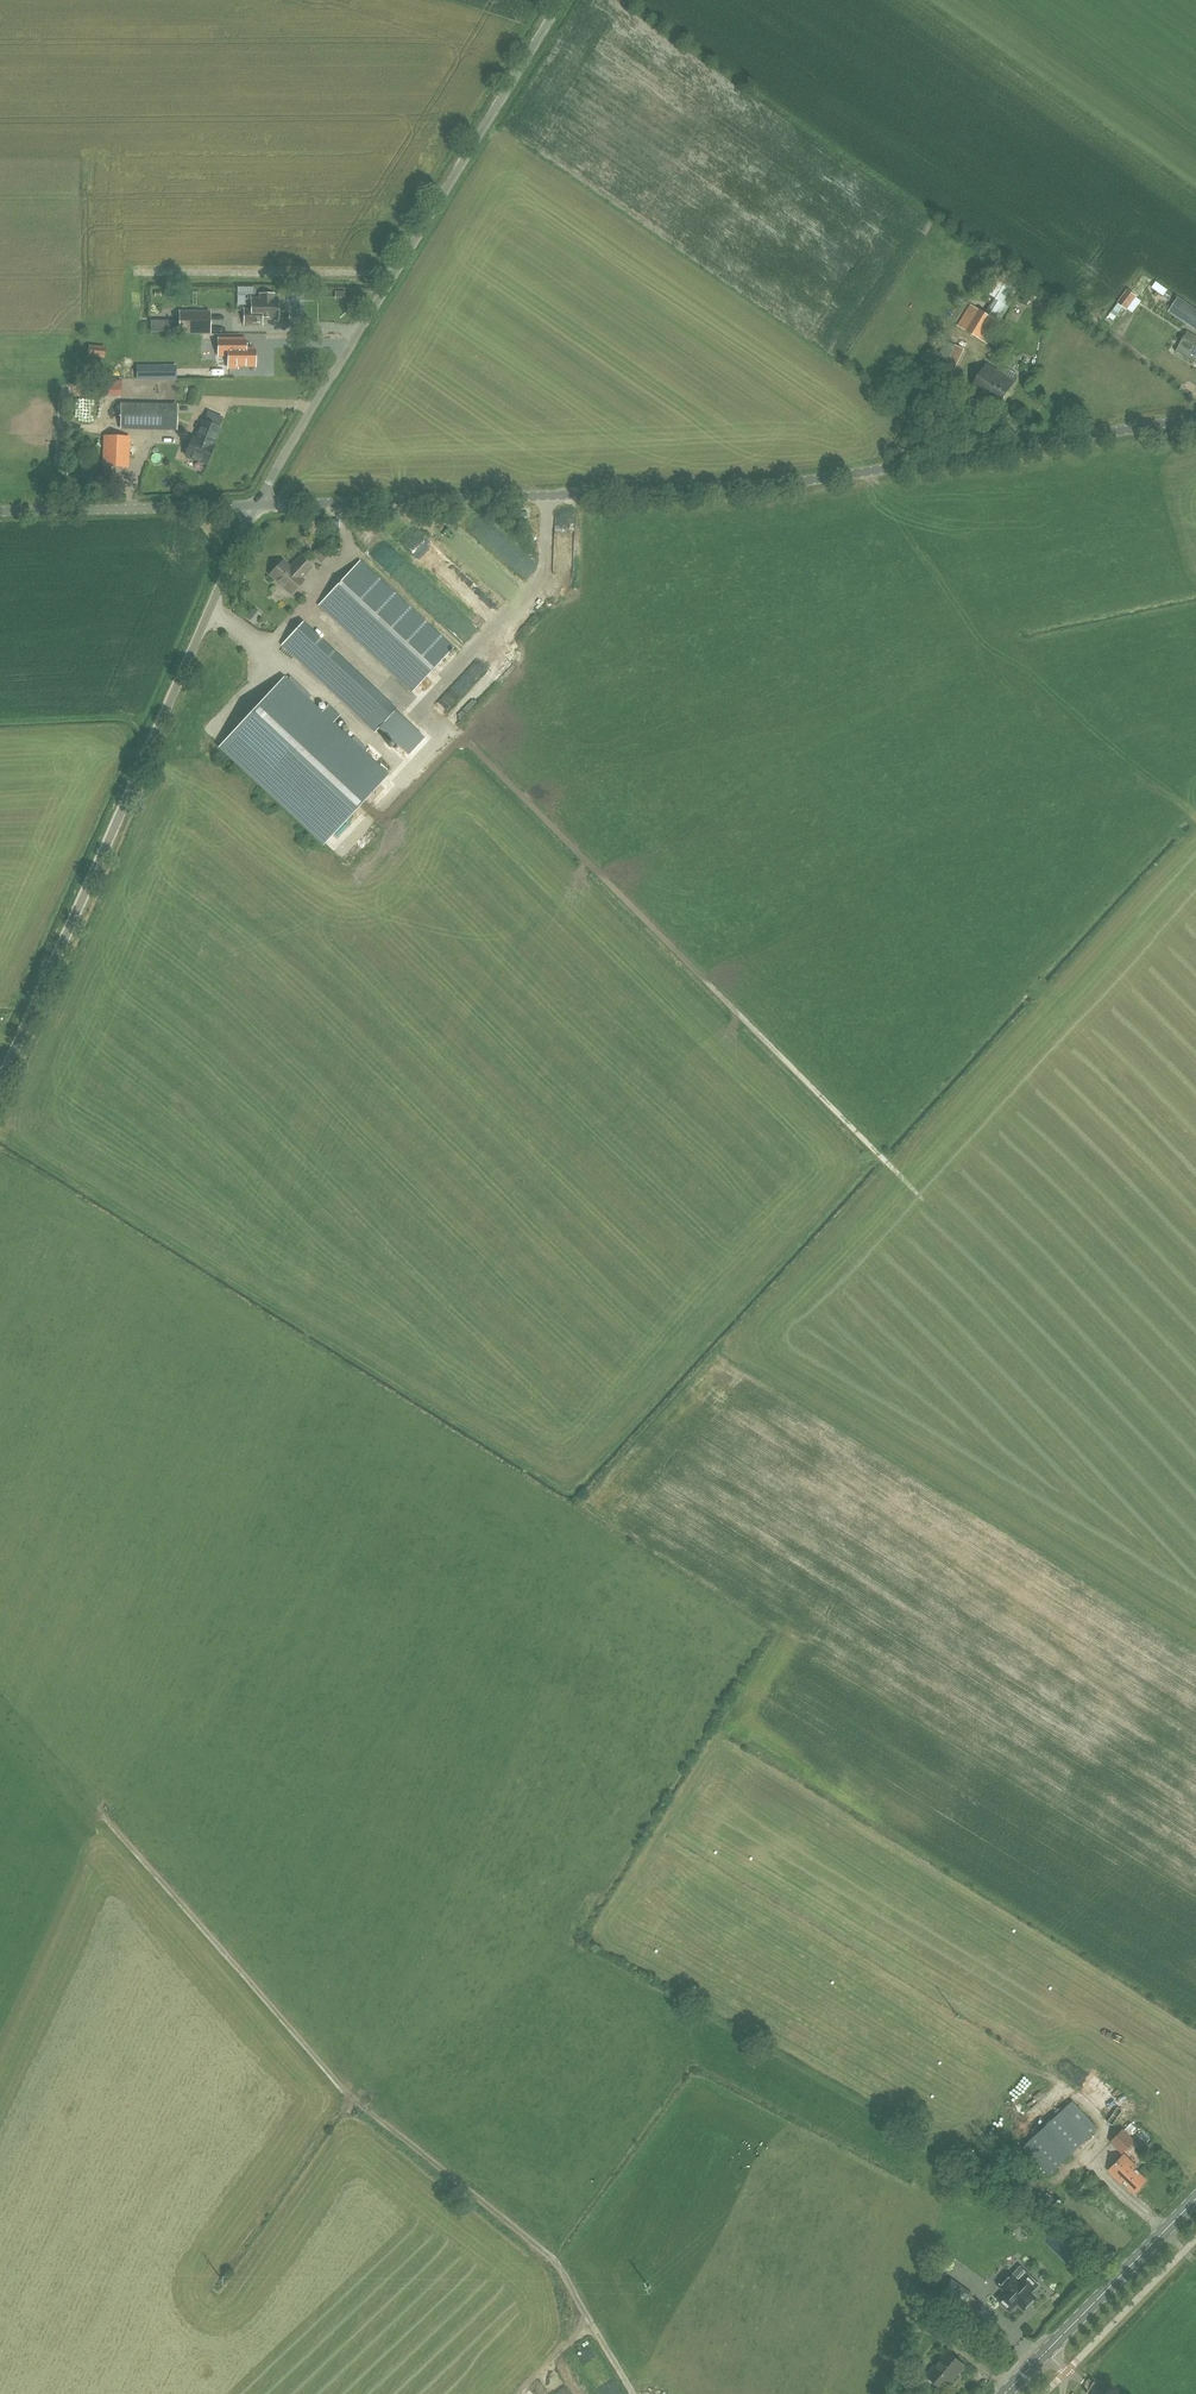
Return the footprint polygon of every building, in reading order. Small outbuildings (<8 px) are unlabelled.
[(1011,277),(1007,282),(995,275),(984,292),(1009,307),(1012,301),(1010,300),(1017,288),(1016,288),(1020,282),(1011,277)] [(1162,295),(1166,289),(1154,281),(1151,287),(1162,295)] [(1127,310),(1137,296),(1127,289),(1118,303),(1127,310)] [(273,295),(260,295),(260,299),(251,299),(251,310),(244,310),(244,324),(261,324),(261,319),(277,319),(277,299),(273,299),(273,295)] [(1195,331),(1195,309),(1178,297),(1168,312),(1195,331)] [(972,306),(960,325),(988,343),(1000,323),(972,306)] [(211,310),(179,310),(179,333),(211,333),(211,310)] [(1113,310),(1108,316),(1113,320),(1118,313),(1113,310)] [(150,332),(166,332),(166,320),(150,320),(150,332)] [(1187,332),(1179,346),(1195,357),(1195,338),(1187,332)] [(239,339),(238,339),(233,339),(218,339),(218,355),(228,355),(228,368),(238,368),(238,366),(255,366),(255,349),(245,349),(245,348),(245,340),(245,339),(244,339),(239,339)] [(953,374),(965,349),(946,340),(934,366),(943,370),(953,374)] [(89,346),(89,354),(104,356),(105,347),(89,346)] [(137,365),(137,380),(164,380),(164,365),(137,365)] [(1014,381),(986,365),(971,390),(999,407),(1014,381)] [(936,373),(931,382),(944,388),(948,379),(936,373)] [(121,428),(164,429),(176,429),(176,422),(176,405),(164,405),(121,404),(121,428)] [(202,421),(195,439),(193,438),(185,456),(206,464),(214,447),(213,446),(220,428),(202,421)] [(128,467),(129,437),(105,436),(104,466),(128,467)] [(575,551),(575,510),(554,510),(554,551),(575,551)] [(301,578),(312,567),(301,557),(291,568),(283,561),(270,574),(292,594),(304,581),(301,578)] [(397,583),(413,568),(404,558),(388,573),(397,583)] [(412,691),(452,648),(359,561),(319,605),(412,691)] [(253,608),(246,617),(254,623),(261,615),(253,608)] [(338,655),(302,621),(281,644),(373,730),(393,709),(337,656),(338,655)] [(283,679),(220,746),(324,843),(387,775),(331,724),(339,715),(328,705),(320,714),(283,679)] [(1073,2101),(1023,2147),(1049,2174),(1098,2128),(1073,2101)] [(1131,2123),(1124,2130),(1124,2129),(1110,2142),(1122,2153),(1135,2140),(1130,2136),(1137,2129),(1131,2123)] [(1121,2157),(1108,2171),(1121,2183),(1123,2181),(1135,2193),(1148,2179),(1136,2168),(1133,2170),(1121,2157)] [(1039,2284),(1027,2272),(1019,2280),(1013,2274),(1008,2279),(1006,2276),(998,2284),(1005,2291),(998,2299),(1010,2311),(1018,2303),(1024,2309),(1036,2296),(1032,2292),(1039,2284)] [(985,2308),(970,2294),(950,2280),(947,2285),(933,2275),(923,2289),(937,2299),(936,2299),(956,2314),(958,2312),(970,2324),(985,2308)] [(954,2331),(938,2317),(927,2329),(944,2343),(954,2331)] [(948,2350),(927,2375),(944,2389),(965,2365),(948,2350)]
